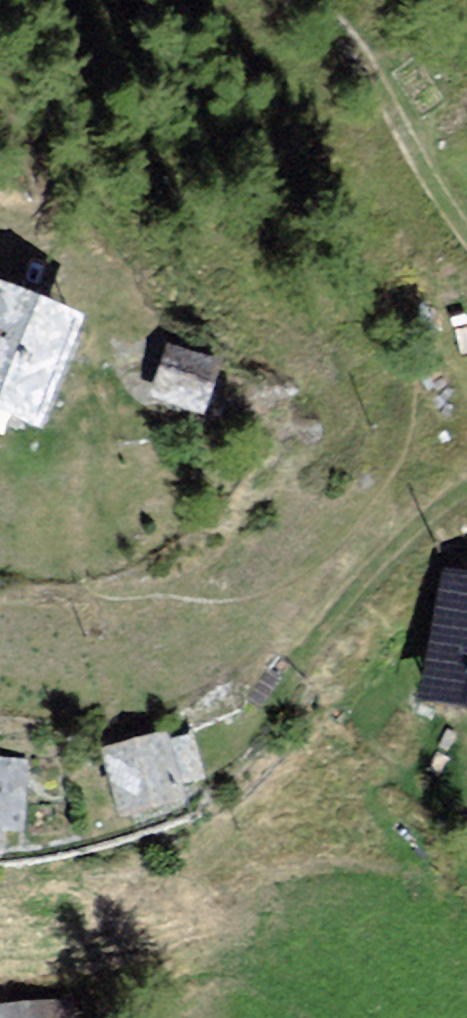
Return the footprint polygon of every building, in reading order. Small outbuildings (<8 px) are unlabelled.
[(6,286),(0,300),(0,403),(36,418),(78,316),(6,286)] [(213,364),(169,352),(157,395),(201,407),(213,364)] [(449,573),(426,688),(466,696),(466,577),(449,573)] [(163,740),(106,755),(122,815),(180,800),(163,740)] [(0,760),(0,827),(18,828),(21,761),(0,760)] [(0,1010),(0,1017),(77,1017),(76,1003),(0,1010)]
